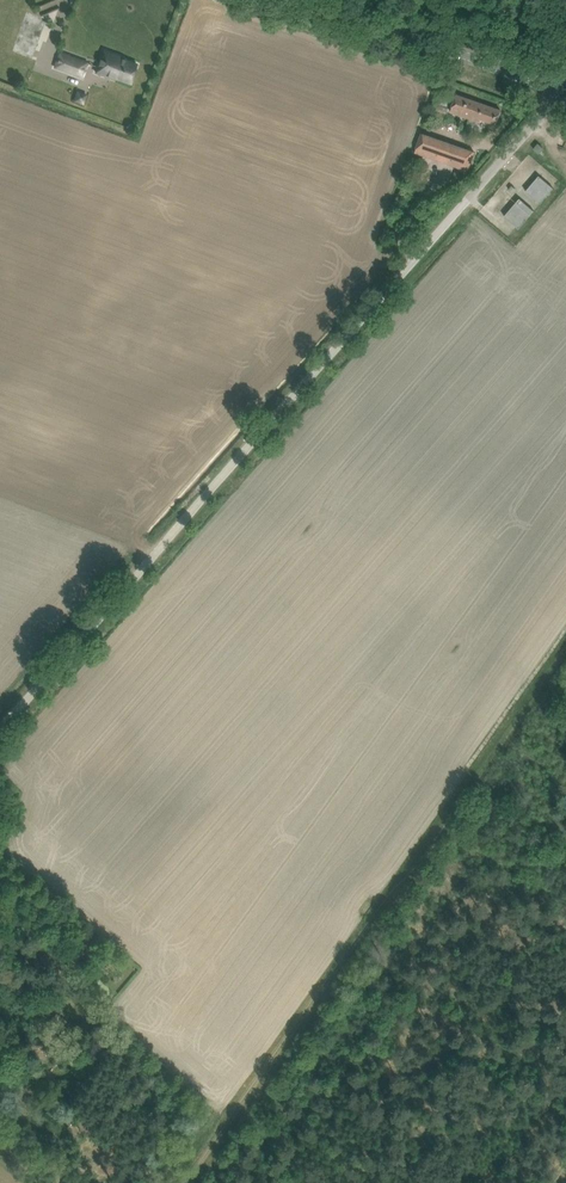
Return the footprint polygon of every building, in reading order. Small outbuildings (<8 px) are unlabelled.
[(122,57),(104,50),(98,67),(96,72),(115,79),(115,78),(130,83),(137,64),(121,58),(122,57)] [(60,52),(55,67),(82,77),(87,62),(60,52)] [(70,89),(67,98),(76,101),(79,92),(70,89)] [(457,94),(451,111),(480,122),(481,119),(496,124),(501,110),(457,94)] [(475,150),(422,132),(415,152),(468,170),(475,150)] [(539,153),(543,148),(538,144),(534,149),(539,153)] [(554,188),(540,175),(526,191),(540,204),(554,188)] [(519,228),(534,211),(520,198),(504,216),(519,228)] [(57,988),(45,979),(38,990),(50,998),(57,988)]
